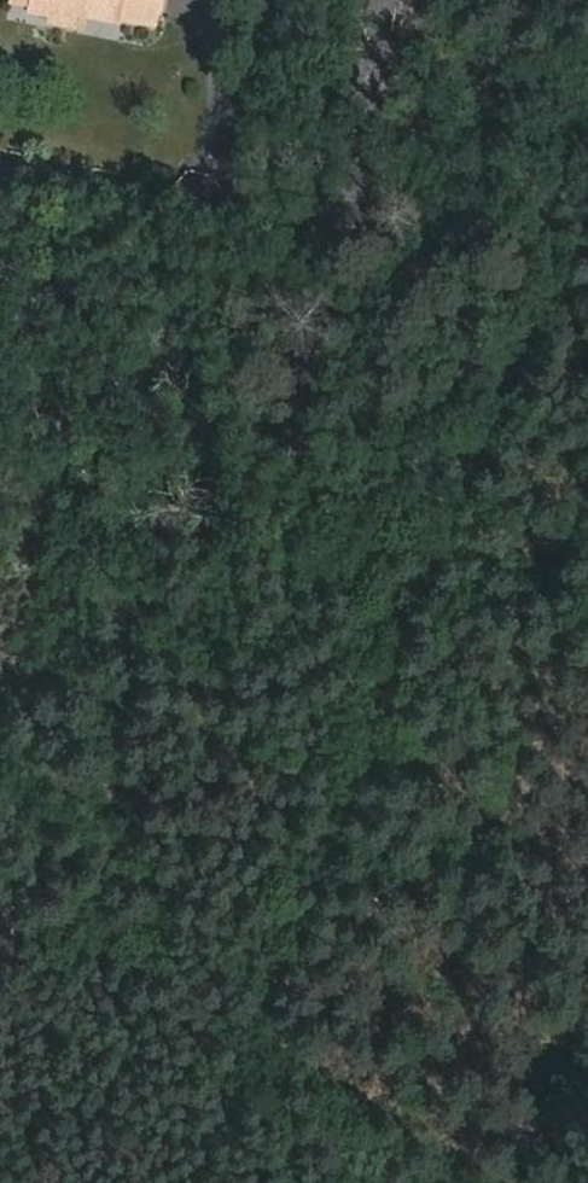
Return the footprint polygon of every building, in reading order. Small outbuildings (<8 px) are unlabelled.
[(5,11),(24,15),(27,0),(7,0),(5,11)] [(24,15),(52,21),(55,12),(81,18),(156,35),(164,0),(27,0),(24,15)] [(81,18),(55,12),(52,21),(50,29),(77,36),(81,18)]
